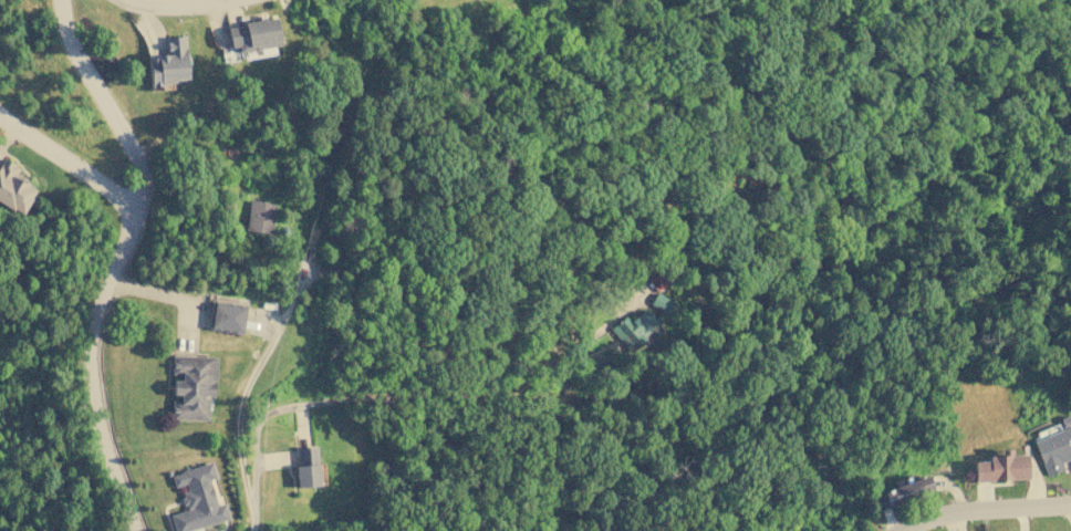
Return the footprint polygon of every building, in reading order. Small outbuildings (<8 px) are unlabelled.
[(279,45),(275,19),(227,24),(230,51),(279,45)] [(166,55),(147,56),(148,83),(186,82),(185,35),(165,37),(166,55)] [(19,215),(37,187),(14,174),(19,167),(3,157),(0,162),(0,203),(19,215)] [(245,229),(270,233),(274,204),(249,199),(245,229)] [(670,301),(655,292),(649,303),(664,312),(670,301)] [(245,304),(212,302),(211,330),(242,332),(245,304)] [(657,325),(644,308),(628,320),(624,315),(610,327),(627,350),(657,325)] [(216,356),(171,355),(170,374),(180,374),(180,379),(173,379),(171,394),(179,395),(179,400),(171,400),(170,418),(208,419),(208,396),(214,396),(216,356)] [(1032,440),(1047,476),(1063,469),(1061,461),(1069,458),(1070,464),(1070,425),(1032,440)] [(294,448),(297,487),(318,486),(315,447),(294,448)] [(974,461),(974,481),(1028,479),(1027,454),(1010,455),(1010,448),(1000,449),(1000,456),(988,456),(988,460),(974,461)] [(228,519),(223,502),(216,504),(209,479),(216,478),(211,462),(170,473),(174,487),(185,483),(187,493),(181,494),(186,510),(169,514),(174,530),(183,530),(228,519)] [(932,490),(927,476),(872,494),(877,510),(932,490)]
